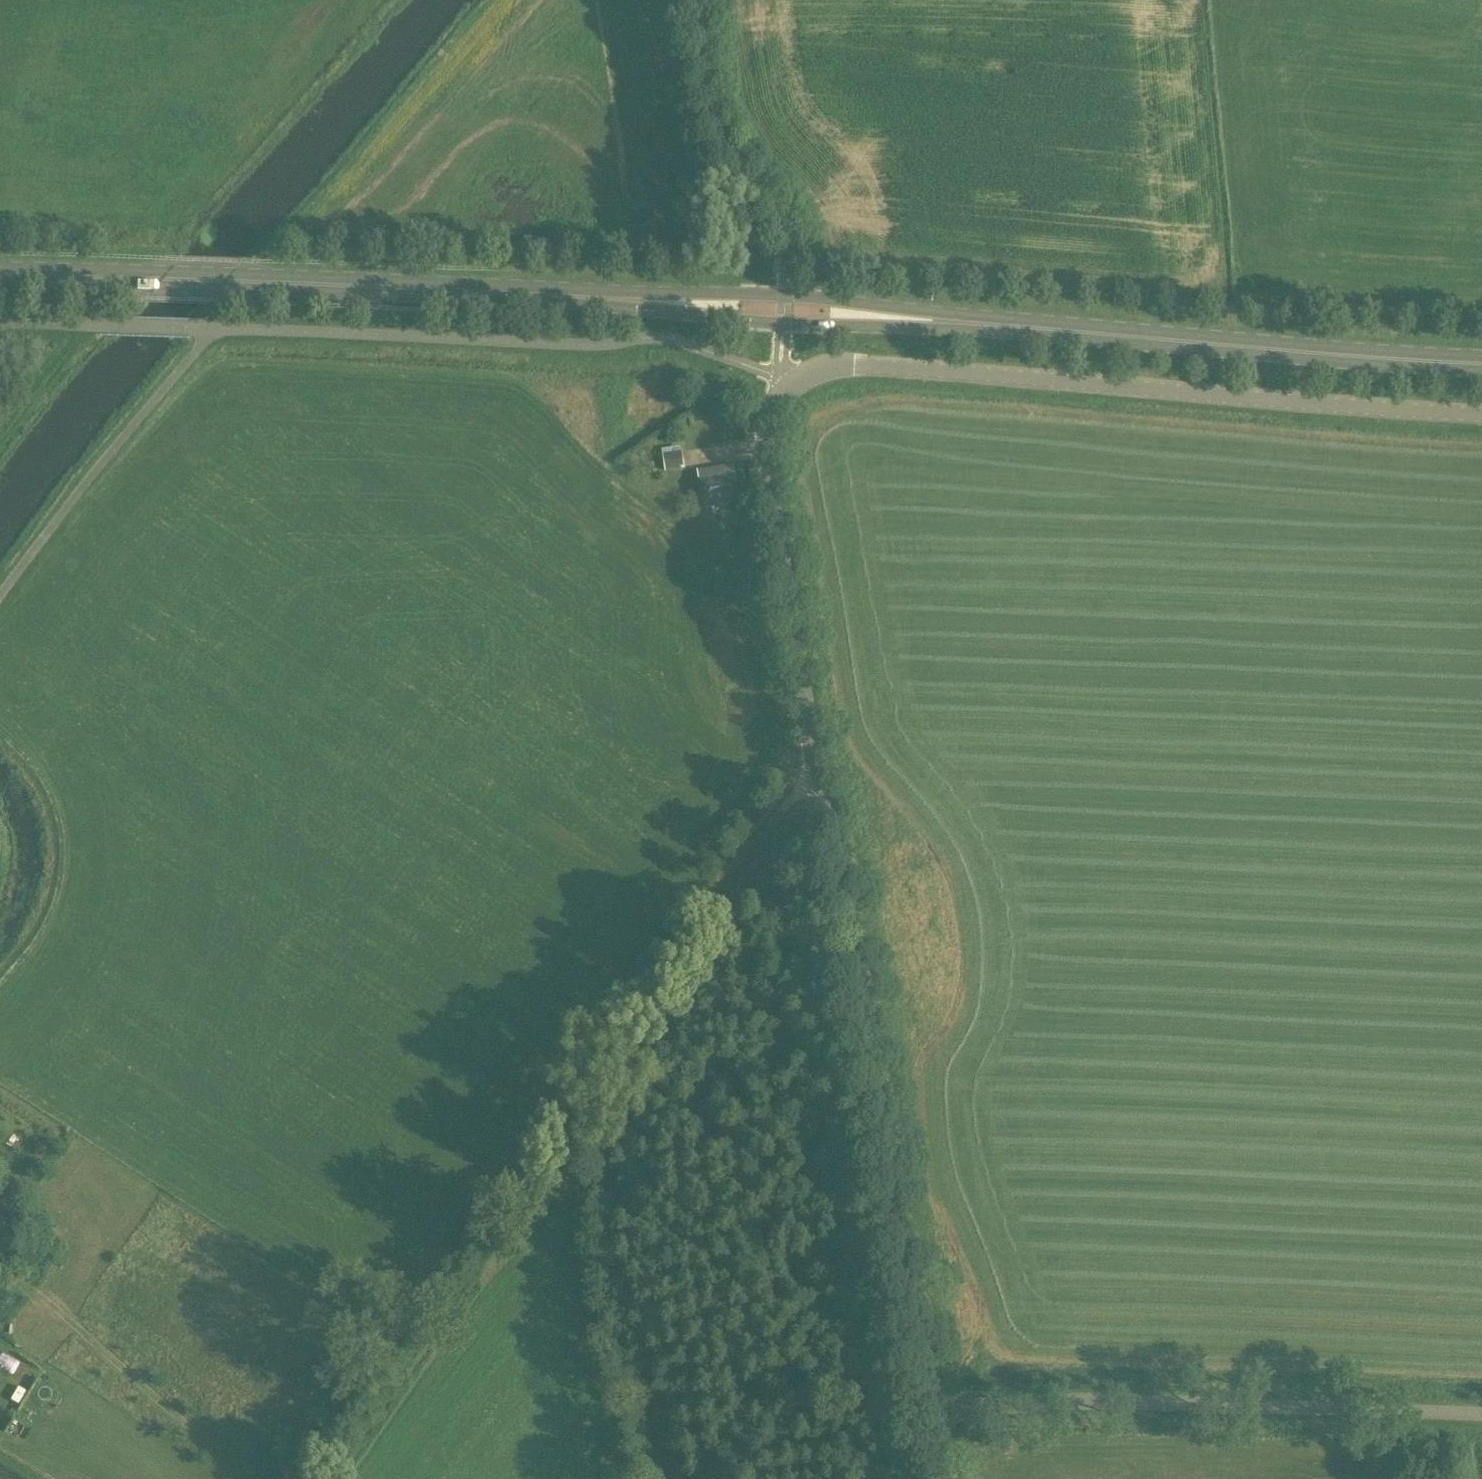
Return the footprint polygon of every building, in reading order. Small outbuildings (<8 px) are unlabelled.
[(665,471),(684,468),(681,449),(662,452),(665,471)] [(704,511),(739,505),(732,468),(697,474),(704,511)]
